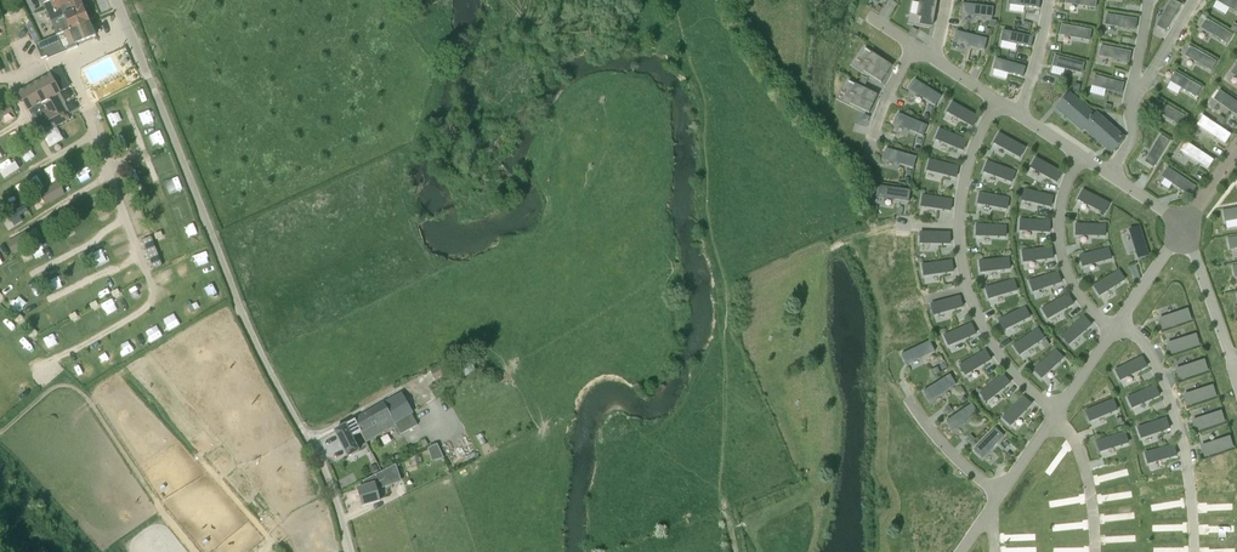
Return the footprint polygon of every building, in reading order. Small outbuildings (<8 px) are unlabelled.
[(90,23),(81,0),(42,0),(57,36),(90,23)] [(924,3),(919,2),(917,17),(921,17),(920,25),(933,28),(938,0),(924,0),(924,3)] [(1040,0),(1011,0),(1010,4),(1025,6),(1039,8),(1040,0)] [(1096,0),(1067,0),(1067,4),(1081,6),(1095,8),(1096,0)] [(1165,12),(1157,24),(1166,30),(1181,5),(1173,0),(1171,0),(1164,12),(1165,12)] [(1218,2),(1231,9),(1230,9),(1236,13),(1236,1),(1236,0),(1219,0),(1218,2)] [(994,8),(963,4),(962,15),(978,18),(978,17),(993,18),(994,8)] [(1135,30),(1137,19),(1108,15),(1106,25),(1121,27),(1121,28),(1135,30)] [(1227,44),(1232,35),(1207,20),(1202,29),(1215,36),(1214,37),(1227,44)] [(96,36),(90,23),(57,36),(36,45),(42,59),(48,56),(49,58),(64,53),(78,47),(78,46),(76,47),(75,45),(96,36)] [(1075,38),(1089,41),(1091,30),(1063,25),(1061,35),(1075,38)] [(912,27),(909,32),(914,36),(918,31),(912,27)] [(931,40),(933,29),(923,28),(922,39),(931,40)] [(1034,37),(1004,30),(1001,42),(1017,45),(1017,44),(1031,47),(1034,37)] [(987,39),(957,32),(954,43),(970,48),(971,47),(985,51),(987,39)] [(1114,60),(1129,63),(1131,52),(1102,46),(1100,56),(1114,59),(1114,60)] [(1199,64),(1198,64),(1211,71),(1216,62),(1191,47),(1186,56),(1199,64)] [(896,61),(874,49),(871,56),(874,59),(873,61),(869,69),(886,78),(896,61)] [(1056,57),(1053,67),(1068,70),(1067,71),(1082,74),(1084,63),(1056,57)] [(1026,67),(997,58),(993,70),(1009,74),(1009,73),(1023,77),(1026,67)] [(1176,73),(1171,82),(1184,89),(1183,90),(1196,97),(1201,87),(1176,73)] [(41,136),(67,119),(54,96),(61,92),(51,75),(18,94),(41,136)] [(1124,84),(1096,76),(1093,86),(1107,90),(1107,91),(1121,94),(1124,84)] [(942,96),(915,79),(909,90),(936,106),(942,96)] [(879,92),(856,85),(852,94),(857,96),(854,105),(873,112),(879,92)] [(145,86),(133,90),(137,102),(149,99),(145,86)] [(1111,154),(1125,139),(1097,113),(1095,115),(1069,93),(1055,109),(1081,132),(1083,130),(1111,154)] [(1230,110),(1236,115),(1236,102),(1224,93),(1218,102),(1230,110)] [(973,113),(946,100),(940,112),(967,126),(973,113)] [(1185,116),(1159,101),(1154,110),(1167,118),(1166,118),(1179,126),(1185,116)] [(121,111),(109,113),(111,124),(123,122),(121,111)] [(923,136),(928,125),(899,114),(894,125),(910,131),(910,130),(923,136)] [(1201,127),(1213,135),(1213,136),(1225,144),(1231,135),(1207,119),(1201,127)] [(963,152),(968,140),(940,128),(935,140),(963,152)] [(1025,148),(993,130),(986,143),(1017,162),(1025,148)] [(130,135),(120,136),(121,148),(132,146),(130,135)] [(1154,166),(1169,141),(1160,135),(1152,148),(1153,148),(1146,160),(1154,166)] [(1196,161),(1208,169),(1214,160),(1190,144),(1184,153),(1196,161)] [(917,157),(887,149),(883,160),(900,165),(900,164),(914,169),(917,157)] [(1063,172),(1036,157),(1030,169),(1057,183),(1063,172)] [(0,165),(0,166),(7,177),(22,168),(18,161),(15,162),(13,158),(0,165)] [(53,182),(74,172),(68,159),(47,169),(53,182)] [(956,179),(959,167),(930,159),(927,171),(956,179)] [(1015,174),(984,162),(980,176),(1010,186),(1015,174)] [(1178,188),(1190,196),(1196,187),(1172,171),(1166,179),(1179,187),(1178,188)] [(39,175),(18,186),(24,197),(45,187),(39,175)] [(179,177),(167,183),(171,193),(184,188),(179,177)] [(57,185),(42,192),(48,206),(64,199),(57,185)] [(909,202),(911,190),(880,186),(878,198),(895,200),(909,202)] [(1113,203),(1082,187),(1074,203),(1105,219),(1112,205),(1113,203)] [(1051,208),(1054,196),(1024,189),(1021,201),(1051,208)] [(1008,200),(975,194),(971,211),(1006,215),(1008,200)] [(951,212),(953,199),(923,195),(921,207),(951,212)] [(20,219),(29,217),(27,208),(17,211),(20,219)] [(1224,211),(1226,222),(1236,220),(1236,209),(1224,211)] [(1050,219),(1016,220),(1016,235),(1050,235),(1050,219)] [(1106,237),(1106,225),(1076,224),(1075,236),(1106,237)] [(1006,228),(968,227),(968,244),(1008,243),(1006,228)] [(1130,231),(1139,259),(1149,255),(1140,228),(1130,231)] [(15,254),(36,242),(30,231),(9,243),(15,254)] [(950,244),(951,233),(920,232),(920,244),(935,244),(950,244)] [(163,266),(152,237),(143,240),(154,269),(163,266)] [(1236,248),(1236,237),(1229,239),(1230,250),(1236,248)] [(1049,247),(1017,250),(1019,265),(1050,257),(1049,247)] [(1112,259),(1109,247),(1079,255),(1082,267),(1112,259)] [(1011,269),(1010,257),(979,260),(980,273),(1011,269)] [(954,272),(952,260),(922,264),(924,277),(954,272)] [(1100,296),(1126,280),(1119,270),(1093,286),(1100,296)] [(1062,283),(1058,271),(1029,281),(1033,293),(1062,283)] [(60,273),(51,276),(56,290),(64,287),(60,273)] [(1018,291),(1015,279),(985,288),(989,299),(1018,291)] [(108,284),(99,288),(103,298),(112,294),(108,284)] [(74,294),(82,309),(92,304),(84,289),(74,294)] [(1068,291),(1037,304),(1044,320),(1075,308),(1068,291)] [(960,294),(929,305),(933,321),(965,310),(960,294)] [(1031,317),(1026,307),(998,320),(1003,331),(1031,317)] [(1187,311),(1159,320),(1163,330),(1190,321),(1187,311)] [(1069,345),(1092,325),(1085,316),(1061,336),(1069,345)] [(970,322),(941,333),(947,350),(977,336),(970,322)] [(65,328),(70,337),(79,333),(74,323),(65,328)] [(1009,335),(1024,328),(1022,324),(1008,331),(1009,335)] [(158,326),(147,332),(154,343),(164,337),(158,326)] [(1047,340),(1038,326),(1008,346),(1018,360),(1047,340)] [(1076,348),(1087,338),(1084,335),(1073,345),(1076,348)] [(1195,335),(1168,344),(1171,355),(1199,346),(1195,335)] [(128,343),(134,354),(143,348),(137,338),(128,343)] [(935,351),(930,341),(902,354),(906,364),(935,351)] [(1043,384),(1066,360),(1053,349),(1031,373),(1043,384)] [(985,350),(959,366),(966,376),(992,360),(985,350)] [(1147,366),(1142,357),(1115,370),(1120,380),(1147,366)] [(1179,381),(1207,372),(1204,361),(1176,371),(1179,381)] [(449,372),(444,363),(430,371),(435,380),(449,372)] [(941,372),(938,367),(932,370),(935,375),(941,372)] [(985,407),(1010,386),(997,374),(977,393),(985,407)] [(950,375),(924,391),(930,402),(945,393),(944,392),(956,384),(950,375)] [(1132,408),(1160,395),(1155,385),(1127,397),(1132,408)] [(1212,387),(1184,396),(1188,406),(1215,397),(1212,387)] [(1003,393),(991,402),(993,405),(1005,397),(1003,393)] [(402,394),(384,404),(395,424),(401,435),(418,425),(402,394)] [(1010,433),(1030,406),(1022,398),(997,417),(1010,433)] [(1090,421),(1118,409),(1113,399),(1085,411),(1090,421)] [(384,404),(354,420),(361,433),(365,441),(378,434),(395,424),(384,404)] [(972,404),(947,421),(954,431),(967,422),(967,421),(979,413),(972,404)] [(949,407),(944,411),(948,416),(953,412),(949,407)] [(1193,422),(1196,432),(1224,423),(1220,412),(1193,422)] [(1141,438),(1170,428),(1166,418),(1137,427),(1141,438)] [(352,438),(361,433),(354,420),(335,431),(348,457),(359,451),(352,438)] [(1037,426),(1031,423),(1028,428),(1033,431),(1037,426)] [(1004,436),(996,428),(974,450),(982,459),(995,447),(994,446),(1004,436)] [(1125,432),(1096,441),(1100,451),(1129,442),(1125,432)] [(975,440),(971,435),(966,440),(971,445),(975,440)] [(1201,447),(1204,457),(1232,448),(1229,438),(1201,447)] [(437,444),(428,449),(432,462),(444,458),(437,444)] [(1148,464),(1177,455),(1174,444),(1145,453),(1148,464)] [(365,487),(358,489),(363,506),(380,501),(375,485),(384,482),(385,487),(402,480),(396,465),(363,481),(365,487)]
